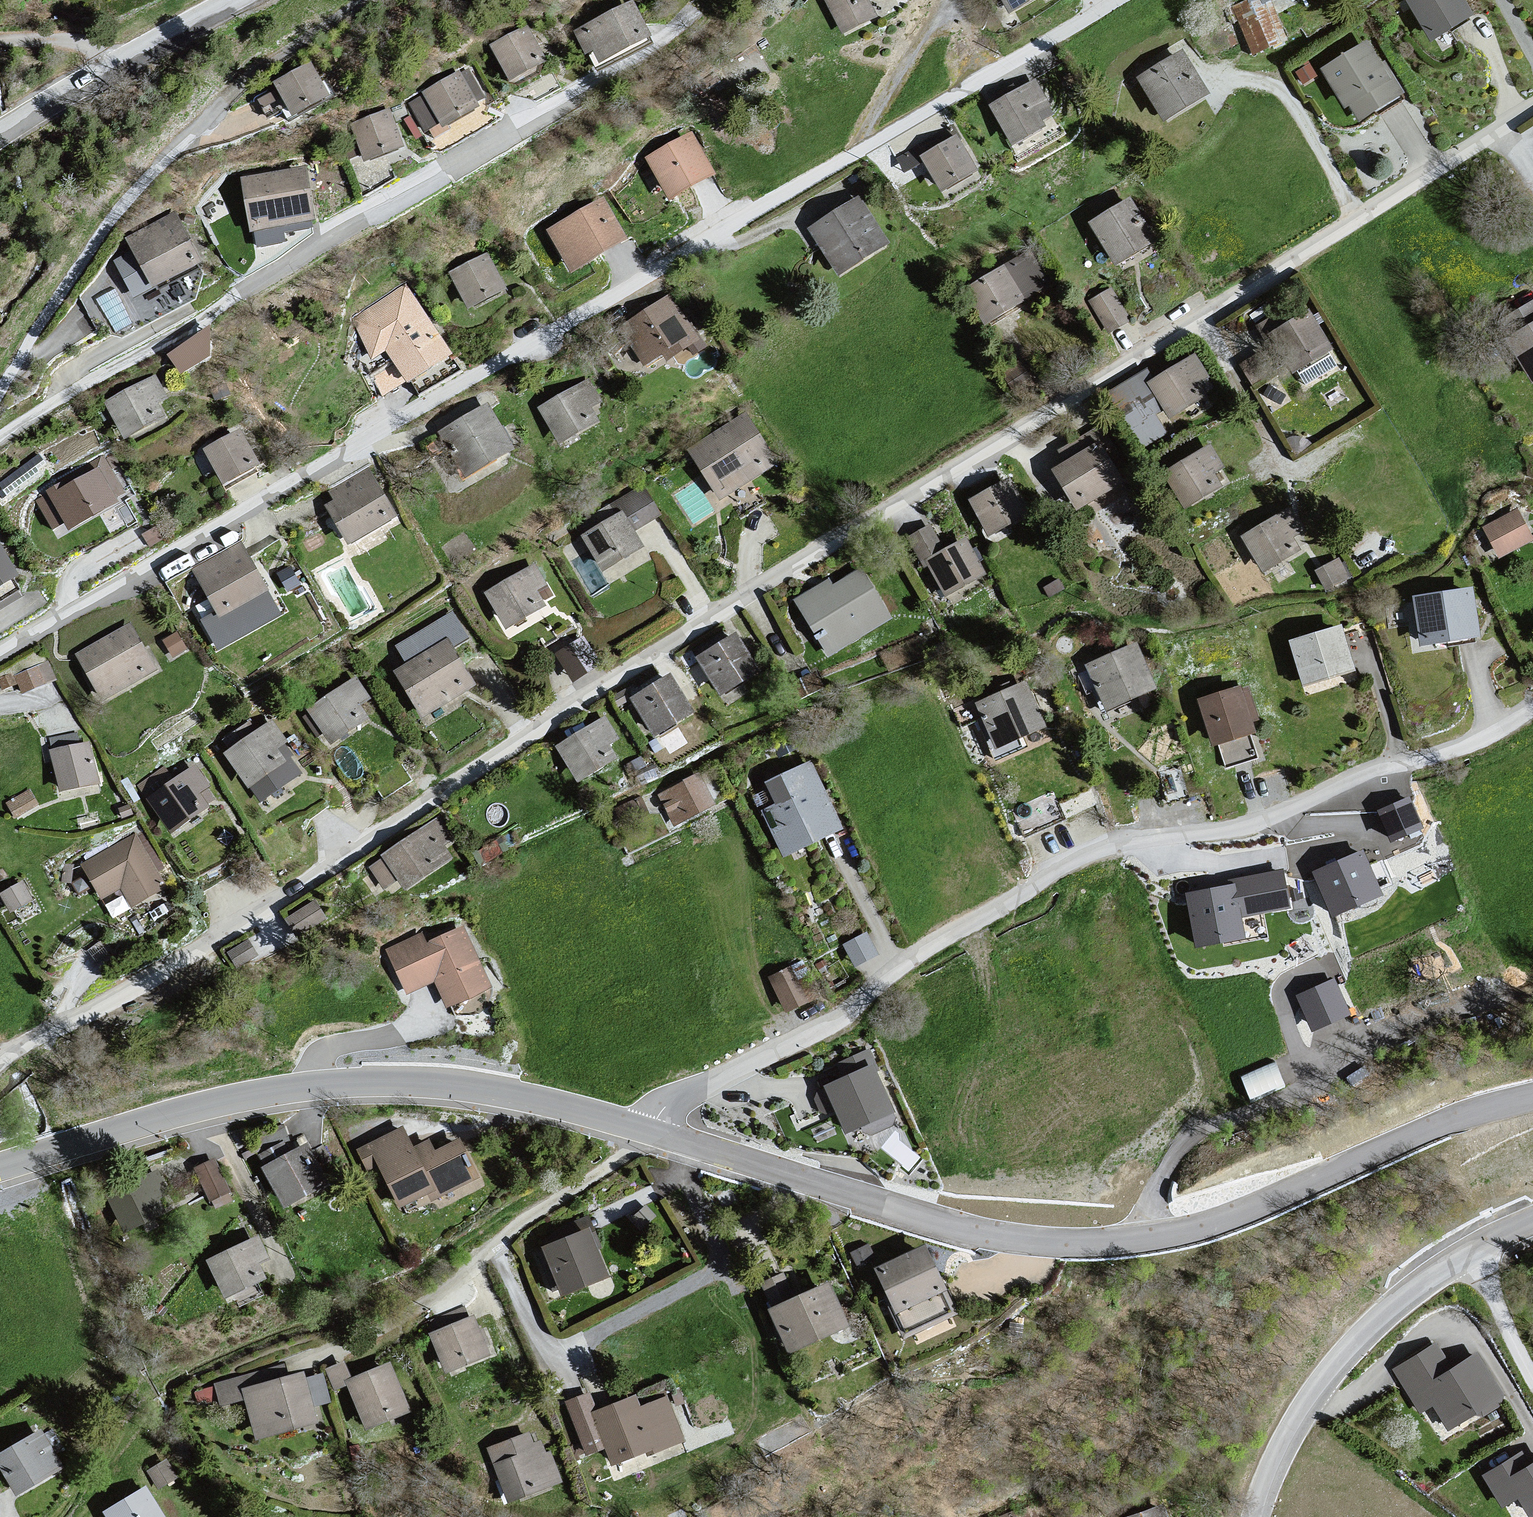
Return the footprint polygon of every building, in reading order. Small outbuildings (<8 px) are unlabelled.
[(850,47),(883,30),(868,0),(821,0),(850,47)] [(1018,20),(1056,0),(1003,0),(1018,20)] [(1255,5),(1267,2),(1275,9),(1290,0),(1253,0),(1255,5)] [(1408,5),(1441,47),(1484,21),(1471,0),(1416,0),(1408,5)] [(640,12),(586,37),(610,78),(670,51),(640,12)] [(530,34),(494,51),(522,89),(558,69),(530,34)] [(1370,47),(1326,74),(1363,124),(1406,96),(1370,47)] [(1188,57),(1140,85),(1167,125),(1215,97),(1188,57)] [(276,87),(256,99),(267,118),(282,109),(290,123),(337,95),(327,79),(322,82),(309,61),(273,82),(276,87)] [(471,74),(409,106),(432,136),(447,129),(452,134),(488,115),(471,74)] [(1044,85),(997,112),(1025,153),(1056,134),(1051,124),(1063,116),(1044,85)] [(396,114),(355,128),(374,166),(412,154),(396,114)] [(698,139),(651,164),(677,205),(722,183),(698,139)] [(965,140),(927,162),(952,203),(987,182),(965,140)] [(312,173),(244,181),(260,238),(329,225),(312,173)] [(1137,202),(1093,227),(1121,273),(1166,251),(1137,202)] [(866,203),(812,235),(848,284),(898,252),(866,203)] [(613,205),(552,235),(578,278),(635,246),(613,205)] [(181,217),(129,244),(134,254),(115,263),(142,303),(211,271),(181,217)] [(1037,252),(968,298),(992,336),(1055,289),(1037,252)] [(487,261),(451,276),(472,313),(512,298),(487,261)] [(1103,329),(1128,319),(1115,286),(1090,296),(1103,329)] [(402,288),(353,323),(374,362),(388,354),(416,392),(459,363),(402,288)] [(1333,347),(1302,298),(1256,326),(1268,345),(1238,364),(1251,386),(1285,365),(1292,376),(1296,374),(1305,388),(1340,367),(1330,351),(1333,347)] [(674,299),(623,338),(650,371),(681,367),(710,349),(674,299)] [(182,369),(219,344),(205,324),(168,348),(182,369)] [(1513,343),(1532,379),(1532,333),(1513,343)] [(1154,378),(1147,382),(1164,409),(1170,418),(1206,395),(1198,384),(1209,376),(1194,353),(1154,378)] [(1156,415),(1164,409),(1147,382),(1154,378),(1147,367),(1106,393),(1142,449),(1167,432),(1156,415)] [(157,381),(105,408),(132,449),(175,423),(157,381)] [(593,384),(539,413),(564,450),(610,424),(593,384)] [(495,414),(445,440),(469,491),(521,462),(495,414)] [(747,422),(687,457),(727,509),(778,474),(747,422)] [(1129,482),(1096,426),(1058,449),(1065,461),(1051,469),(1076,512),(1129,482)] [(250,436),(209,457),(229,493),(268,473),(250,436)] [(1287,438),(1284,440),(1295,459),(1315,447),(1311,442),(1305,437),(1298,436),(1292,436),(1287,438)] [(1210,443),(1162,471),(1184,509),(1224,486),(1216,473),(1225,468),(1210,443)] [(101,465),(48,498),(37,507),(55,535),(68,529),(74,540),(124,515),(125,499),(101,465)] [(370,474),(328,497),(334,509),(326,512),(355,551),(401,523),(370,474)] [(1008,479),(967,499),(987,539),(1028,518),(1008,479)] [(609,504),(616,515),(623,510),(634,529),(660,513),(642,484),(609,504)] [(1286,504),(1239,534),(1263,572),(1300,549),(1293,538),(1304,531),(1286,504)] [(1481,526),(1498,558),(1532,539),(1532,536),(1517,507),(1481,526)] [(616,515),(581,534),(603,571),(644,547),(634,529),(623,510),(616,515)] [(966,536),(943,549),(930,525),(907,538),(941,600),(987,574),(966,536)] [(0,540),(0,604),(29,590),(1,540),(0,540)] [(241,540),(190,570),(215,612),(201,620),(218,650),(283,613),(241,540)] [(1338,562),(1315,575),(1329,596),(1351,584),(1338,562)] [(830,578),(794,600),(828,655),(890,616),(859,567),(833,583),(830,578)] [(539,571),(489,599),(509,636),(550,615),(544,598),(550,593),(539,571)] [(1472,589),(1413,596),(1420,646),(1478,638),(1472,589)] [(406,664),(395,670),(421,716),(476,684),(456,648),(471,639),(453,609),(394,643),(406,664)] [(130,623),(75,655),(102,701),(156,670),(130,623)] [(1342,626),(1289,641),(1303,690),(1356,675),(1342,626)] [(733,630),(694,655),(721,696),(760,671),(733,630)] [(177,631),(163,640),(174,657),(187,648),(177,631)] [(585,631),(555,649),(571,677),(602,659),(585,631)] [(1135,643),(1084,665),(1104,711),(1155,689),(1135,643)] [(669,676),(628,700),(653,742),(694,717),(669,676)] [(357,677),(308,708),(330,744),(370,719),(361,704),(370,698),(357,677)] [(1027,681),(974,705),(996,754),(1050,730),(1027,681)] [(1241,686),(1198,700),(1213,746),(1220,744),(1227,768),(1258,758),(1250,734),(1256,732),(1241,686)] [(605,713),(553,745),(580,788),(622,762),(609,743),(619,737),(605,713)] [(270,719),(224,751),(260,804),(303,774),(292,758),(295,754),(270,719)] [(91,741),(51,750),(60,792),(101,783),(91,741)] [(811,761),(765,782),(775,803),(760,810),(783,858),(844,830),(811,761)] [(163,766),(137,785),(170,833),(220,800),(196,765),(173,779),(163,766)] [(700,772),(657,794),(674,826),(716,804),(700,772)] [(30,789),(6,803),(15,818),(39,804),(30,789)] [(1410,795),(1377,810),(1391,842),(1424,827),(1410,795)] [(454,840),(439,817),(381,854),(383,858),(370,867),(385,889),(396,882),(402,892),(455,858),(447,845),(454,840)] [(136,834),(81,864),(100,899),(121,888),(132,907),(166,888),(136,834)] [(1363,850),(1311,872),(1331,918),(1383,895),(1363,850)] [(1284,872),(1185,892),(1196,949),(1248,939),(1244,919),(1291,909),(1284,872)] [(0,893),(0,895),(10,913),(34,900),(23,880),(0,893)] [(315,902),(286,920),(296,937),(326,917),(315,902)] [(421,934),(384,952),(405,996),(434,983),(446,1009),(493,986),(463,926),(426,944),(421,934)] [(876,953),(865,933),(844,945),(855,965),(876,953)] [(248,940),(228,952),(236,967),(257,954),(248,940)] [(817,996),(802,963),(771,978),(787,1010),(817,996)] [(1335,978),(1295,995),(1312,1033),(1351,1016),(1335,978)] [(1244,1068),(1250,1089),(1285,1078),(1279,1058),(1244,1068)] [(876,1068),(823,1089),(848,1137),(901,1114),(876,1068)] [(403,1127),(356,1152),(368,1174),(380,1166),(403,1210),(432,1196),(436,1203),(485,1184),(462,1141),(437,1153),(432,1142),(416,1149),(403,1127)] [(311,1146),(262,1170),(285,1212),(334,1187),(311,1146)] [(215,1206),(236,1196),(216,1153),(195,1163),(215,1206)] [(191,1193),(205,1185),(193,1163),(179,1171),(191,1193)] [(157,1174),(106,1194),(125,1232),(175,1213),(157,1174)] [(589,1229),(544,1249),(537,1252),(553,1289),(560,1286),(563,1294),(609,1274),(589,1229)] [(260,1237),(209,1262),(230,1301),(272,1284),(267,1265),(274,1263),(260,1237)] [(926,1248),(879,1269),(896,1307),(892,1309),(904,1335),(956,1312),(926,1248)] [(829,1285),(772,1309),(789,1349),(846,1325),(829,1285)] [(472,1320),(429,1336),(447,1376),(493,1357),(472,1320)] [(1436,1347),(1397,1369),(1421,1410),(1434,1403),(1448,1427),(1500,1397),(1477,1356),(1463,1364),(1450,1371),(1436,1347)] [(391,1365),(346,1383),(368,1432),(414,1416),(391,1365)] [(307,1374),(243,1392),(260,1443),(322,1424),(319,1409),(333,1404),(323,1375),(309,1379),(307,1374)] [(666,1375),(639,1383),(643,1394),(669,1386),(666,1375)] [(590,1394),(567,1402),(588,1450),(593,1455),(609,1449),(618,1466),(653,1453),(655,1457),(691,1440),(670,1398),(646,1408),(640,1395),(598,1413),(590,1394)] [(0,1456),(0,1465),(14,1486),(23,1496),(68,1469),(46,1431),(0,1456)] [(532,1433),(487,1450),(511,1504),(560,1487),(546,1443),(536,1446),(532,1433)] [(1483,1477),(1502,1512),(1520,1503),(1532,1516),(1532,1466),(1531,1468),(1522,1454),(1483,1477)] [(106,1513),(108,1516),(167,1516),(148,1489),(106,1513)] [(1129,1516),(1171,1516),(1167,1506),(1129,1516)]
